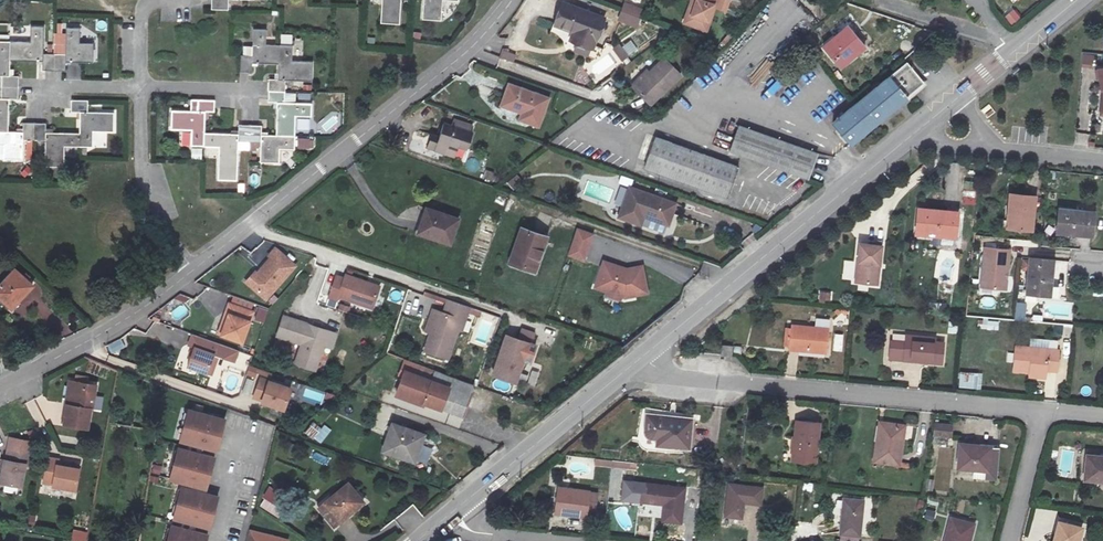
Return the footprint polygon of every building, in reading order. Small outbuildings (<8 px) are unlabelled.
[(209,8),(226,9),(226,0),(209,0),(209,8)] [(382,20),(399,21),(401,0),(383,0),(382,20)] [(421,17),(440,19),(442,0),(422,0),(421,17)] [(689,1),(686,0),(684,0),(680,20),(704,25),(708,0),(689,0),(689,1)] [(557,21),(579,30),(584,32),(581,41),(592,44),(603,16),(564,1),(557,21)] [(638,28),(644,8),(625,2),(618,21),(638,28)] [(1012,10),(1005,17),(1012,25),(1019,19),(1012,10)] [(8,38),(8,58),(41,59),(41,68),(52,68),(53,52),(41,51),(42,24),(29,24),(28,39),(8,38)] [(65,52),(53,52),(52,68),(64,69),(65,60),(91,61),(92,41),(77,41),(78,27),(66,27),(65,52)] [(569,37),(571,32),(555,27),(553,33),(569,37)] [(278,64),(278,44),(265,44),(266,29),(251,28),(251,45),(239,45),(239,55),(238,71),(250,72),(251,63),(278,64)] [(862,49),(845,28),(822,49),(839,68),(862,49)] [(576,39),(581,41),(584,32),(579,30),(576,39)] [(267,90),(284,90),(284,80),(312,80),(312,62),(292,61),(293,35),(278,34),(278,44),(278,64),(277,79),(268,79),(267,90)] [(8,38),(0,38),(0,83),(16,84),(17,73),(7,73),(8,58),(8,38)] [(624,44),(629,54),(638,50),(633,40),(624,44)] [(613,50),(627,64),(633,58),(619,44),(613,50)] [(514,63),(517,53),(502,50),(499,59),(514,63)] [(1080,65),(1093,68),(1096,56),(1083,53),(1080,65)] [(664,58),(650,73),(634,89),(651,105),(681,74),(664,58)] [(908,62),(834,124),(852,145),(925,82),(908,62)] [(634,89),(650,73),(647,70),(631,86),(634,89)] [(0,83),(0,128),(6,129),(7,96),(16,96),(16,84),(0,83)] [(554,99),(514,84),(507,105),(528,113),(525,120),(543,127),(554,99)] [(275,135),(294,136),(294,115),(311,115),(311,102),(284,102),(284,90),(267,90),(267,102),(276,102),(275,135)] [(330,101),(340,102),(340,92),(330,92),(330,101)] [(77,130),(77,144),(90,144),(90,129),(112,129),(112,111),(85,110),(86,98),(68,98),(68,110),(78,110),(77,130)] [(189,146),(203,147),(203,133),(203,111),(213,112),(214,100),(197,99),(196,111),(169,110),(168,129),(190,129),(189,146)] [(0,128),(0,142),(1,142),(1,158),(20,158),(20,136),(32,137),(32,120),(20,120),(20,129),(6,129),(0,128)] [(32,120),(32,137),(43,137),(43,164),(61,165),(62,144),(77,144),(77,130),(44,130),(44,120),(32,120)] [(444,136),(439,148),(449,152),(453,141),(471,148),(477,132),(449,122),(444,136)] [(236,134),(203,133),(203,147),(219,147),(218,167),(236,168),(236,150),(248,150),(248,141),(249,125),(237,124),(236,134)] [(249,125),(248,141),(259,141),(259,162),(278,163),(278,147),(293,148),(294,136),(275,135),(260,134),(260,125),(249,125)] [(732,153),(809,182),(818,156),(740,128),(732,153)] [(439,148),(444,136),(436,133),(432,145),(439,148)] [(297,149),(315,149),(315,138),(297,137),(297,149)] [(740,169),(657,138),(646,170),(729,200),(740,169)] [(515,174),(505,182),(512,190),(522,183),(515,174)] [(964,181),(963,205),(977,205),(978,181),(964,181)] [(646,217),(671,226),(679,205),(634,189),(623,218),(643,225),(646,217)] [(1041,199),(1015,197),(1013,231),(1038,233),(1041,199)] [(460,219),(430,207),(421,232),(451,243),(460,219)] [(957,212),(919,210),(917,234),(955,237),(957,212)] [(1101,213),(1065,210),(1063,235),(1099,238),(1101,213)] [(646,217),(643,225),(667,234),(671,226),(646,217)] [(545,236),(522,228),(510,263),(535,272),(543,252),(540,250),(545,236)] [(572,228),(562,255),(578,260),(587,232),(572,228)] [(883,246),(859,244),(855,282),(879,285),(883,246)] [(272,248),(265,255),(267,257),(257,268),(258,269),(255,272),(255,274),(246,284),(263,298),(291,265),(272,248)] [(1010,251),(985,249),(981,288),(1006,291),(1010,251)] [(615,263),(599,257),(590,281),(602,286),(607,283),(613,286),(615,291),(619,292),(640,285),(632,262),(621,265),(620,268),(614,265),(615,263)] [(1056,298),(1058,262),(1034,261),(1034,264),(1033,273),(1032,297),(1056,298)] [(12,307),(33,284),(16,268),(0,286),(0,296),(12,307)] [(353,277),(345,274),(337,296),(344,299),(345,296),(379,308),(388,286),(354,273),(353,277)] [(819,301),(832,301),(832,291),(820,291),(819,301)] [(236,311),(229,331),(249,339),(260,309),(237,300),(233,310),(236,311)] [(481,311),(459,303),(454,317),(447,315),(440,334),(443,336),(441,343),(437,341),(433,354),(457,362),(471,323),(476,325),(481,311)] [(236,311),(233,310),(226,330),(229,331),(236,311)] [(274,330),(300,340),(305,341),(298,360),(312,366),(321,341),(330,344),(335,330),(281,310),(274,330)] [(813,328),(828,329),(829,321),(814,318),(813,328)] [(999,330),(999,320),(982,319),(982,329),(999,330)] [(825,354),(828,329),(813,328),(790,326),(788,350),(825,354)] [(842,352),(844,334),(834,333),(832,351),(842,352)] [(906,342),(906,335),(891,334),(890,341),(906,342)] [(228,358),(232,348),(197,335),(193,345),(198,347),(191,365),(210,373),(217,354),(222,356),(228,358)] [(923,336),(906,335),(906,342),(890,341),(888,361),(941,366),(943,344),(933,343),(922,342),(923,336)] [(355,352),(360,340),(352,337),(347,348),(355,352)] [(535,344),(515,337),(501,376),(525,385),(532,363),(528,362),(535,344)] [(294,359),(298,360),(305,341),(300,340),(294,359)] [(110,343),(112,351),(125,348),(123,341),(110,343)] [(27,361),(35,357),(22,344),(16,350),(27,361)] [(721,348),(721,358),(730,359),(731,349),(721,348)] [(1033,373),(1044,374),(1044,369),(1054,370),(1056,352),(1015,348),(1013,371),(1033,373)] [(216,374),(222,356),(217,354),(210,373),(216,374)] [(982,389),(983,373),(959,371),(958,387),(982,389)] [(485,388),(443,373),(439,383),(415,374),(406,396),(473,420),(485,388)] [(68,405),(72,380),(67,379),(63,404),(64,404),(68,405)] [(94,384),(72,380),(68,405),(64,404),(61,426),(87,431),(94,384)] [(264,380),(257,399),(265,402),(265,404),(287,412),(294,391),(264,380)] [(305,385),(300,399),(326,407),(331,394),(305,385)] [(226,419),(189,409),(180,443),(217,452),(226,419)] [(691,447),(695,417),(647,412),(645,431),(651,436),(658,437),(657,444),(691,447)] [(425,434),(389,422),(378,453),(414,465),(425,434)] [(797,455),(793,454),(792,464),(816,466),(821,425),(797,423),(795,441),(798,442),(797,455)] [(954,425),(935,423),(933,437),(953,439),(954,425)] [(312,440),(321,427),(315,424),(300,435),(312,440)] [(879,424),(876,447),(881,448),(884,425),(879,424)] [(321,427),(312,440),(324,444),(332,431),(322,425),(321,427)] [(905,427),(884,425),(881,448),(876,447),(873,464),(900,468),(905,427)] [(3,466),(0,483),(21,487),(25,467),(31,468),(35,445),(10,440),(5,463),(4,463),(3,466)] [(987,470),(989,445),(957,442),(954,467),(973,469),(987,470)] [(987,470),(973,469),(972,477),(998,480),(1001,447),(989,445),(987,470)] [(1061,446),(1061,450),(1069,451),(1066,476),(1073,477),(1077,448),(1061,446)] [(216,457),(179,447),(171,481),(208,489),(216,457)] [(330,464),(331,456),(316,454),(315,462),(330,464)] [(1088,454),(1086,480),(1102,482),(1102,456),(1088,454)] [(58,461),(47,459),(43,481),(55,483),(55,487),(74,491),(78,470),(57,466),(58,461)] [(613,460),(596,459),(596,466),(612,467),(613,460)] [(629,462),(613,460),(612,467),(628,469),(629,462)] [(723,482),(724,473),(713,472),(712,481),(723,482)] [(934,481),(926,480),(925,490),(933,491),(934,481)] [(640,502),(642,484),(631,482),(629,501),(640,502)] [(364,503),(349,484),(315,510),(332,529),(364,503)] [(683,489),(642,484),(640,502),(662,505),(660,521),(679,523),(683,489)] [(762,488),(730,484),(725,516),(741,518),(743,502),(760,504),(762,488)] [(183,486),(174,520),(211,530),(220,496),(183,486)] [(277,518),(288,501),(268,487),(257,504),(277,518)] [(598,492),(559,487),(556,512),(586,515),(587,510),(596,512),(598,492)] [(863,502),(843,500),(839,535),(858,537),(863,502)] [(1085,527),(1058,520),(1053,540),(1081,540),(1085,527)] [(946,540),(972,540),(976,528),(952,521),(946,540)] [(210,535),(173,524),(169,540),(208,540),(210,535)] [(250,528),(247,540),(289,540),(289,539),(250,528)] [(72,540),(74,540),(86,540),(88,532),(75,529),(72,540)]
